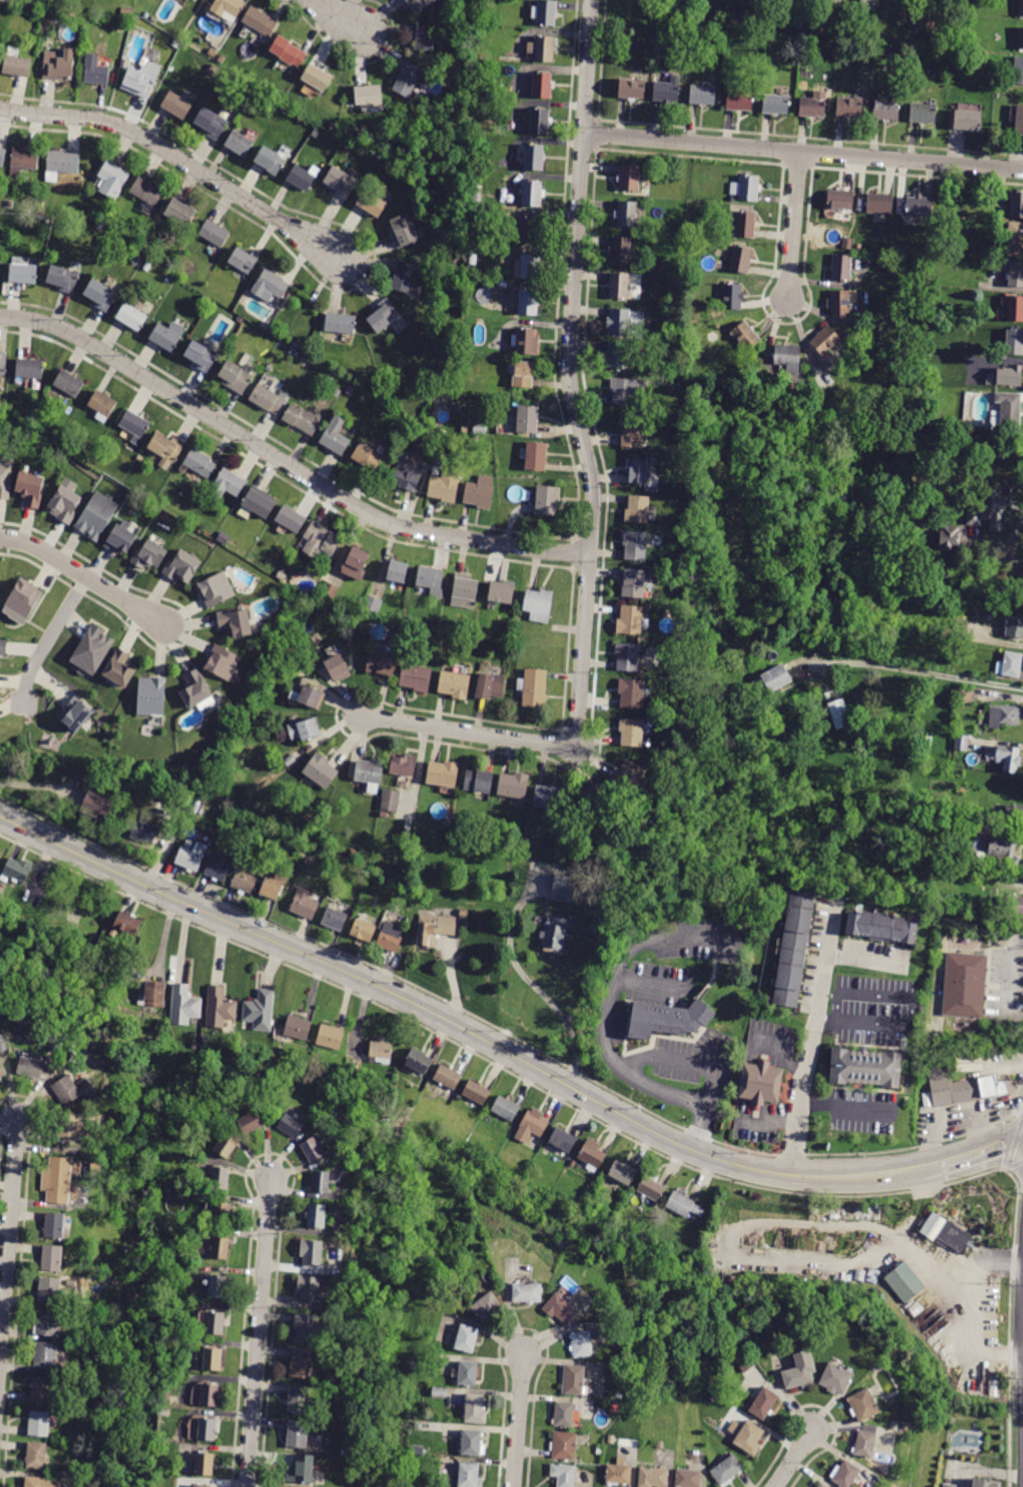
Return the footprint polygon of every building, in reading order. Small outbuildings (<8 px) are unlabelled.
[(210,10),(216,0),(242,0),(246,2),(236,18),(225,12),(222,17),(210,10)] [(415,14),(405,0),(428,0),(430,3),(415,14)] [(543,25),(534,24),(535,18),(531,18),(532,6),(537,7),(538,0),(558,2),(555,26),(543,25)] [(272,19),(279,23),(270,38),(269,38),(265,44),(258,40),(262,33),(242,21),(251,5),(272,18),(271,19),(272,19)] [(126,35),(113,33),(114,21),(128,23),(126,35)] [(804,31),(796,30),(797,21),(805,22),(804,31)] [(931,32),(927,26),(933,21),(937,27),(931,32)] [(841,35),(832,34),(832,24),(841,25),(841,35)] [(417,26),(436,27),(433,51),(415,49),(417,26)] [(554,61),(534,60),(535,51),(527,51),(527,40),(534,41),(534,34),(555,35),(554,61)] [(307,54),(299,67),(293,63),(292,66),(280,59),(281,57),(269,50),(279,35),(290,42),(289,43),(307,54)] [(214,57),(207,54),(210,48),(217,51),(214,57)] [(44,79),(46,52),(57,53),(57,51),(65,52),(66,49),(74,50),(72,77),(64,77),(64,81),(44,79)] [(158,63),(146,58),(149,49),(158,50),(160,52),(161,58),(158,63)] [(93,83),(84,82),(86,66),(85,66),(87,54),(99,55),(98,65),(110,67),(108,85),(93,83)] [(222,63),(217,60),(221,54),(226,57),(222,63)] [(16,75),(2,73),(6,55),(32,60),(29,78),(16,75)] [(1014,57),(1022,57),(1022,85),(1012,84),(1014,57)] [(161,66),(148,99),(121,88),(130,67),(140,72),(143,65),(147,67),(149,61),(161,66)] [(409,62),(424,69),(409,98),(393,89),(404,68),(405,69),(409,62)] [(322,70),(333,77),(324,92),(301,79),(310,63),(322,70)] [(545,98),(532,97),(534,79),(532,79),(532,72),(552,74),(551,83),(552,83),(551,99),(545,98)] [(655,101),(653,101),(654,82),(671,83),(672,75),(680,76),(678,103),(671,102),(671,104),(662,104),(662,101),(655,101)] [(621,98),(619,98),(620,79),(639,80),(639,79),(645,80),(644,100),(634,99),(634,101),(629,101),(629,99),(621,98)] [(381,84),(383,103),(356,106),(355,87),(381,84)] [(715,105),(690,104),(691,84),(710,86),(710,85),(716,85),(715,105)] [(468,95),(461,91),(463,86),(471,90),(468,95)] [(162,106),(161,106),(170,91),(193,104),(184,120),(162,106)] [(752,111),(742,110),(742,111),(726,110),(728,91),(746,93),(746,91),(753,92),(752,111)] [(822,117),(815,116),(815,117),(799,116),(801,97),(813,98),(814,91),(826,92),(825,117),(822,117)] [(788,114),(763,113),(764,94),(782,95),(782,94),(789,95),(788,114)] [(841,116),(836,116),(837,97),(856,98),(863,98),(861,117),(841,116)] [(874,116),(875,101),(893,102),(893,101),(899,101),(898,120),(874,119),(874,116)] [(954,109),(958,109),(958,103),(982,105),(980,131),(953,129),(954,109)] [(911,104),(930,105),(930,104),(936,104),(935,123),(910,122),(911,104)] [(206,131),(207,130),(194,123),(204,106),(229,122),(217,141),(205,134),(206,131)] [(1016,106),(1022,106),(1022,132),(1014,132),(1016,106)] [(530,124),(531,115),(530,114),(530,108),(550,110),(549,119),(550,119),(548,135),(529,133),(530,124)] [(233,131),(234,130),(254,142),(245,158),(224,146),(233,131)] [(544,157),(543,171),(523,169),(525,151),(524,151),(524,145),(545,147),(544,157)] [(255,161),(254,161),(263,146),(286,159),(276,176),(265,169),(266,168),(255,161)] [(20,178),(10,177),(13,148),(40,152),(37,170),(21,168),(20,178)] [(57,183),(45,183),(48,150),(64,151),(64,153),(80,154),(79,174),(58,172),(57,183)] [(119,167),(130,174),(115,200),(99,191),(105,180),(98,176),(107,160),(119,167)] [(287,180),(296,164),(316,177),(307,192),(287,180)] [(620,166),(620,165),(639,166),(638,185),(640,185),(639,191),(619,190),(620,182),(617,182),(617,179),(618,175),(620,175),(620,166)] [(324,181),(333,166),(358,181),(347,200),(335,193),(337,189),(324,181)] [(744,175),(759,176),(758,185),(761,185),(761,193),(758,192),(758,202),(740,201),(740,203),(731,203),(731,197),(738,198),(739,195),(730,195),(730,182),(738,183),(739,175),(744,175)] [(150,182),(164,191),(154,207),(130,192),(140,176),(150,182)] [(543,192),(541,207),(521,205),(523,187),(522,187),(523,181),(543,183),(543,192)] [(356,204),(365,188),(375,194),(379,188),(386,192),(382,198),(388,202),(379,218),(356,204)] [(852,191),(853,191),(852,211),(834,209),(833,210),(827,209),(829,190),(838,191),(838,190),(852,191)] [(1011,192),(1022,193),(1022,217),(1010,216),(1012,198),(1010,198),(1011,192)] [(481,203),(473,202),(474,193),(482,194),(481,203)] [(891,194),(893,195),(891,214),(873,212),(873,213),(867,213),(869,193),(878,194),(878,193),(891,194)] [(931,199),(933,199),(931,217),(912,215),(912,217),(906,216),(907,197),(931,199)] [(187,228),(164,214),(174,198),(197,212),(187,228)] [(637,204),(636,221),(637,221),(637,228),(617,226),(617,218),(615,218),(615,211),(617,211),(618,201),(637,202),(637,204)] [(755,231),(754,238),(736,236),(737,218),(736,218),(736,211),(756,213),(755,231)] [(419,240),(399,248),(393,236),(396,234),(390,220),(407,213),(419,240)] [(542,230),(542,237),(539,236),(538,244),(519,242),(521,223),(520,223),(520,217),(540,219),(539,225),(543,226),(542,230)] [(101,229),(96,225),(100,218),(106,221),(101,229)] [(220,225),(231,232),(222,248),(199,234),(208,218),(220,225)] [(1008,221),(1022,222),(1022,259),(1007,257),(1009,232),(1008,232),(1008,221)] [(612,238),(612,237),(631,238),(630,257),(631,257),(631,263),(611,262),(612,238)] [(133,248),(129,245),(133,238),(138,240),(133,248)] [(637,245),(648,245),(648,253),(637,253),(637,245)] [(254,252),(260,256),(249,275),(228,262),(237,246),(251,254),(253,252),(254,252)] [(748,272),(748,274),(729,270),(733,252),(731,252),(732,246),(752,249),(750,258),(751,258),(748,272)] [(541,267),(540,280),(520,278),(522,260),(521,259),(521,253),(542,255),(541,267)] [(137,266),(131,263),(136,254),(142,257),(137,266)] [(476,265),(468,264),(469,254),(477,254),(476,265)] [(850,272),(850,274),(851,274),(851,281),(832,279),(832,270),(833,254),(852,256),(850,272)] [(398,260),(416,265),(408,293),(391,288),(398,260)] [(149,272),(143,269),(147,261),(153,265),(149,272)] [(1010,261),(1022,262),(1022,287),(1008,286),(1010,261)] [(9,280),(11,264),(37,265),(36,284),(9,282),(9,280)] [(58,286),(46,282),(52,264),(80,273),(73,294),(60,290),(61,287),(58,286)] [(278,275),(284,279),(284,281),(290,284),(281,299),(266,290),(261,298),(251,292),(265,268),(278,275)] [(610,274),(610,272),(629,273),(628,293),(629,293),(629,299),(609,298),(610,274)] [(117,296),(107,313),(95,305),(97,302),(84,294),(93,278),(118,293),(117,296)] [(742,308),(742,310),(722,309),(723,290),(722,290),(722,284),(742,284),(741,293),(742,292),(745,292),(745,300),(742,300),(742,308)] [(538,301),(537,316),(518,314),(519,296),(518,296),(519,290),(539,292),(538,301)] [(850,308),(850,310),(851,310),(851,316),(831,316),(831,308),(827,308),(827,299),(830,299),(830,291),(850,291),(850,308)] [(208,306),(200,301),(204,296),(211,300),(208,306)] [(1008,296),(1022,297),(1022,322),(1007,321),(1008,296)] [(387,298),(400,315),(378,333),(367,319),(380,309),(377,306),(387,298)] [(147,317),(138,332),(116,318),(125,302),(148,316),(147,317)] [(630,312),(629,328),(630,328),(630,335),(609,334),(609,327),(607,327),(607,317),(610,317),(611,308),(630,310),(630,312)] [(356,316),(354,335),(325,331),(327,312),(356,316)] [(185,328),(186,329),(172,352),(150,338),(159,323),(169,329),(173,321),(185,328)] [(760,338),(762,340),(746,352),(735,337),(734,338),(730,333),(745,321),(751,328),(751,327),(760,338)] [(823,357),(810,342),(817,336),(816,335),(828,324),(841,339),(827,351),(828,352),(823,357)] [(538,353),(535,353),(535,355),(516,354),(516,348),(511,348),(512,335),(517,335),(517,328),(535,329),(535,338),(539,338),(538,353)] [(1007,329),(1022,330),(1022,355),(1006,355),(1007,329)] [(215,353),(219,355),(207,374),(195,367),(198,363),(185,355),(194,340),(215,353)] [(608,343),(608,342),(628,344),(627,363),(628,363),(627,369),(608,368),(608,358),(607,358),(608,343)] [(799,372),(785,370),(786,364),(781,364),(781,365),(774,364),(776,345),(785,346),(785,345),(801,346),(799,372)] [(30,360),(44,361),(43,379),(16,377),(18,359),(30,360)] [(240,367),(243,369),(242,369),(253,376),(242,395),(231,388),(233,384),(219,375),(228,360),(240,367)] [(516,364),(516,361),(533,363),(532,375),(533,375),(532,388),(513,386),(514,371),(515,372),(516,364)] [(1022,365),(1021,386),(997,385),(998,368),(1013,368),(1013,365),(1022,365)] [(73,376),(85,383),(76,398),(53,385),(62,369),(73,376)] [(611,387),(611,378),(646,380),(645,398),(633,397),(633,406),(612,405),(613,391),(611,391),(611,387)] [(250,399),(258,384),(285,399),(276,415),(250,399)] [(352,396),(346,392),(350,386),(356,389),(352,396)] [(339,398),(332,395),(335,388),(342,392),(339,398)] [(104,393),(118,402),(105,423),(95,418),(99,413),(87,406),(97,390),(104,393)] [(798,392),(797,399),(789,398),(789,391),(798,392)] [(379,401),(378,395),(384,393),(386,399),(379,401)] [(1021,395),(1019,430),(1000,428),(1000,427),(990,426),(991,410),(1001,411),(1001,403),(995,403),(995,393),(1021,394),(1021,395)] [(398,408),(391,404),(395,396),(402,399),(398,408)] [(294,425),(293,426),(282,419),(292,404),(303,411),(304,410),(315,416),(314,419),(320,423),(312,436),(294,425)] [(537,433),(516,432),(518,405),(538,406),(537,433)] [(388,419),(378,413),(383,406),(393,411),(388,419)] [(139,416),(151,423),(138,445),(131,441),(135,435),(119,425),(128,410),(139,416)] [(319,442),(335,415),(345,421),(339,433),(351,440),(342,456),(319,442)] [(640,427),(640,435),(642,435),(640,449),(621,447),(623,421),(641,423),(640,427)] [(486,428),(486,433),(474,433),(474,424),(486,424),(486,428)] [(172,441),(174,438),(185,444),(174,463),(173,462),(168,470),(160,465),(164,457),(149,448),(158,433),(172,441)] [(352,457),(361,442),(385,457),(374,476),(362,469),(365,466),(352,457)] [(547,455),(546,472),(525,470),(527,442),(548,443),(547,455)] [(217,464),(208,479),(183,464),(193,448),(211,459),(210,461),(217,464)] [(141,463),(136,460),(139,454),(145,458),(141,463)] [(418,476),(420,477),(415,492),(403,488),(402,492),(390,487),(402,457),(422,465),(418,476)] [(634,460),(648,461),(646,485),(629,484),(628,483),(629,472),(626,472),(627,459),(634,460)] [(8,498),(0,497),(0,462),(12,464),(8,498)] [(247,481),(238,497),(227,490),(221,499),(210,493),(225,468),(247,481)] [(461,471),(455,504),(442,501),(442,499),(427,496),(431,476),(441,478),(443,468),(461,471)] [(43,477),(39,494),(41,494),(37,508),(23,504),(26,494),(22,493),(22,490),(15,488),(20,471),(43,477)] [(464,503),(463,503),(467,482),(478,484),(480,475),(494,477),(492,486),(495,487),(491,510),(477,508),(478,505),(464,503)] [(60,520),(57,518),(57,517),(47,511),(66,478),(78,485),(73,493),(83,499),(76,511),(78,512),(70,526),(60,520)] [(1001,533),(989,532),(990,520),(982,520),(981,526),(966,525),(967,509),(980,509),(980,508),(979,508),(979,499),(980,500),(981,492),(979,492),(980,483),(1002,484),(1002,491),(1007,491),(1005,511),(1003,510),(1001,533)] [(276,504),(267,520),(241,505),(253,485),(265,492),(263,495),(276,504)] [(554,515),(535,514),(537,486),(560,488),(559,501),(557,501),(556,515),(554,515)] [(76,528),(97,491),(119,505),(98,543),(90,539),(92,537),(76,528)] [(198,501),(192,498),(195,492),(201,496),(198,501)] [(629,497),(629,495),(650,497),(648,524),(625,522),(625,509),(628,509),(629,497)] [(307,518),(298,534),(275,520),(285,504),(307,518)] [(131,523),(119,517),(104,546),(116,552),(118,548),(127,553),(136,534),(127,529),(131,523)] [(342,539),(332,556),(322,550),(317,559),(303,550),(309,540),(303,537),(313,521),(342,539)] [(952,551),(942,550),(942,548),(938,547),(940,532),(942,532),(942,526),(959,528),(959,532),(961,532),(959,549),(952,548),(952,551)] [(645,561),(624,560),(625,545),(623,545),(624,531),(647,533),(645,561)] [(158,569),(168,548),(143,537),(131,563),(143,568),(146,563),(158,569)] [(370,554),(363,570),(366,571),(361,581),(341,572),(353,546),(370,554)] [(165,574),(163,573),(171,560),(173,562),(181,549),(203,563),(190,584),(178,577),(176,581),(165,574)] [(408,565),(404,583),(387,579),(391,561),(408,565)] [(444,570),(441,589),(445,589),(444,599),(429,596),(431,589),(433,590),(433,588),(416,585),(419,566),(444,570)] [(624,569),(646,571),(644,599),(621,597),(624,569)] [(284,581),(276,577),(280,570),(287,575),(284,581)] [(200,594),(196,586),(225,572),(236,596),(209,609),(204,598),(202,599),(200,594)] [(474,610),(451,606),(456,573),(472,576),(472,580),(479,581),(474,610)] [(43,592),(44,592),(28,619),(5,605),(20,580),(33,589),(35,587),(43,592)] [(326,582),(339,587),(333,601),(320,595),(326,581),(326,582)] [(515,585),(512,604),(488,600),(491,581),(515,585)] [(540,592),(541,590),(554,592),(548,623),(530,620),(531,612),(523,611),(527,590),(540,592)] [(382,601),(383,601),(377,616),(362,610),(368,595),(382,601)] [(621,605),(643,607),(641,635),(616,633),(617,619),(620,619),(621,605)] [(218,616),(218,613),(231,611),(232,613),(249,610),(253,635),(230,639),(228,627),(220,628),(218,616)] [(1008,616),(1022,618),(1022,639),(1005,636),(1008,616)] [(105,631),(106,631),(104,635),(108,637),(108,636),(115,641),(94,677),(87,673),(88,672),(71,662),(93,624),(105,631)] [(615,652),(616,643),(639,645),(637,672),(617,670),(618,656),(615,656),(615,652)] [(216,646),(217,644),(242,658),(229,682),(205,669),(209,662),(207,661),(216,646)] [(129,654),(130,655),(124,665),(136,672),(125,689),(103,675),(111,661),(110,660),(118,647),(129,654)] [(396,656),(398,656),(392,678),(366,671),(372,649),(396,656)] [(1018,677),(996,673),(998,661),(1003,662),(1005,651),(1022,654),(1018,677)] [(338,678),(334,680),(324,662),(340,654),(349,671),(338,678)] [(770,693),(765,685),(756,690),(752,682),(761,677),(760,675),(782,663),(792,681),(770,693)] [(401,686),(399,686),(403,664),(432,669),(428,694),(414,691),(415,688),(401,686)] [(196,670),(198,669),(204,679),(204,680),(214,696),(191,710),(180,693),(192,686),(186,677),(196,670)] [(547,678),(546,694),(547,694),(546,708),(523,706),(524,691),(517,690),(518,678),(525,679),(525,669),(548,670),(547,678)] [(468,675),(471,675),(467,700),(452,698),(453,695),(438,693),(442,671),(468,675)] [(501,677),(505,678),(502,698),(491,696),(490,700),(476,698),(480,673),(501,677)] [(154,678),(167,679),(164,717),(138,715),(140,678),(152,679),(152,678),(154,678)] [(644,686),(642,709),(620,707),(621,694),(618,694),(619,679),(644,681),(644,686)] [(322,696),(316,709),(298,702),(304,685),(323,693),(322,696)] [(899,713),(890,713),(891,700),(885,699),(885,685),(893,685),(893,691),(906,691),(905,712),(899,711),(899,713)] [(973,701),(973,689),(958,689),(958,701),(973,701)] [(854,702),(852,695),(858,693),(860,700),(854,702)] [(57,716),(75,732),(93,712),(75,696),(57,716)] [(852,724),(836,730),(828,704),(843,699),(852,724)] [(1020,715),(1019,725),(1017,725),(1017,726),(1000,725),(1000,728),(989,728),(990,706),(995,706),(995,705),(1019,706),(1019,708),(1020,708),(1020,715)] [(317,726),(320,735),(302,741),(301,737),(291,740),(287,725),(315,717),(317,726)] [(644,722),(642,747),(621,746),(622,732),(620,731),(620,719),(644,720),(644,722)] [(931,747),(921,746),(922,735),(933,737),(931,747)] [(967,750),(967,751),(954,749),(956,735),(969,736),(967,750)] [(1007,772),(1002,772),(1003,763),(995,762),(996,759),(990,758),(990,757),(987,757),(988,747),(994,747),(995,745),(1020,749),(1019,756),(1022,757),(1021,766),(1017,766),(1016,774),(1007,772)] [(324,788),(302,772),(317,752),(329,761),(327,763),(339,772),(326,790),(324,788)] [(288,767),(283,760),(292,754),(297,761),(288,767)] [(417,757),(413,777),(389,773),(392,757),(394,757),(394,756),(403,758),(404,755),(417,757)] [(385,761),(381,785),(354,780),(358,760),(372,762),(372,759),(385,761)] [(638,781),(632,792),(609,780),(616,767),(620,770),(626,759),(645,769),(639,782),(638,781)] [(426,783),(430,761),(444,764),(445,761),(459,763),(455,788),(426,783)] [(467,768),(478,769),(478,771),(494,773),(491,794),(463,790),(467,768)] [(500,773),(514,775),(515,772),(529,774),(525,799),(497,795),(500,773)] [(81,782),(85,784),(82,790),(76,787),(79,781),(81,782)] [(602,782),(611,811),(598,815),(596,809),(583,812),(577,792),(591,788),(590,786),(602,782)] [(564,786),(560,818),(546,816),(546,808),(534,806),(536,785),(551,787),(552,785),(564,786)] [(965,793),(957,792),(957,785),(966,786),(965,793)] [(402,792),(399,812),(381,810),(384,789),(402,792)] [(88,794),(89,791),(115,803),(107,823),(80,811),(88,794)] [(192,795),(189,806),(182,803),(185,793),(192,795)] [(202,806),(198,814),(190,811),(194,803),(202,806)] [(1017,805),(1022,805),(1022,824),(1004,822),(1006,805),(1017,806),(1017,805)] [(147,814),(144,823),(158,828),(152,845),(130,837),(139,811),(147,814)] [(921,823),(914,822),(916,813),(923,814),(921,823)] [(978,837),(962,835),(964,820),(980,822),(978,837)] [(415,822),(413,833),(406,832),(408,821),(415,822)] [(1018,868),(986,863),(986,862),(978,861),(979,853),(988,854),(991,835),(1017,839),(1014,857),(1020,858),(1018,868)] [(204,855),(197,872),(175,863),(182,846),(204,855)] [(657,861),(650,855),(657,847),(664,853),(657,861)] [(308,849),(306,857),(300,855),(302,848),(308,849)] [(316,852),(311,866),(304,863),(309,850),(316,852)] [(226,854),(234,857),(224,882),(204,874),(213,852),(225,857),(226,854)] [(19,862),(21,859),(33,865),(25,883),(3,873),(10,858),(19,862)] [(251,873),(259,876),(252,895),(231,886),(238,868),(251,873)] [(286,875),(276,901),(260,895),(267,876),(276,879),(279,872),(286,875)] [(551,900),(555,874),(574,878),(570,903),(551,900)] [(313,893),(310,899),(319,903),(312,920),(289,911),(299,887),(313,893)] [(798,1008),(773,1004),(791,890),(815,894),(798,1008)] [(1004,896),(1022,897),(1022,914),(1006,913),(1006,907),(1003,907),(1004,896)] [(348,915),(341,932),(321,923),(328,907),(348,915)] [(120,911),(143,921),(135,937),(113,926),(120,911)] [(847,933),(846,933),(849,913),(861,915),(861,914),(863,915),(863,911),(873,913),(874,912),(895,915),(895,916),(905,918),(904,922),(918,924),(914,945),(900,943),(901,941),(891,940),(891,943),(870,939),(870,936),(860,935),(860,936),(847,933)] [(456,917),(455,936),(436,935),(435,948),(429,948),(429,946),(417,945),(420,914),(456,917)] [(568,920),(562,950),(542,946),(544,939),(540,938),(541,932),(545,933),(548,917),(568,920)] [(376,927),(370,943),(350,934),(357,919),(376,927)] [(404,929),(401,937),(403,937),(396,953),(376,945),(386,921),(404,929)] [(983,1018),(943,1016),(947,952),(987,955),(983,1018)] [(166,982),(164,1007),(139,1005),(139,995),(147,995),(148,981),(166,982)] [(189,984),(188,996),(192,996),(192,998),(202,999),(201,1018),(189,1017),(188,1025),(171,1024),(174,983),(189,984)] [(225,986),(224,998),(228,998),(228,1001),(237,1002),(236,1021),(225,1020),(224,1028),(206,1027),(210,985),(225,986)] [(274,990),(271,1032),(253,1030),(254,1022),(243,1021),(244,1002),(254,1002),(254,999),(259,1000),(260,989),(274,990)] [(697,998),(716,1013),(706,1026),(703,1024),(696,1033),(685,1031),(684,1035),(653,1030),(651,1041),(629,1037),(635,1001),(688,1009),(697,998)] [(301,1017),(301,1019),(312,1022),(307,1041),(284,1035),(290,1014),(301,1017)] [(345,1030),(339,1050),(316,1044),(322,1023),(345,1030)] [(8,1050),(0,1052),(0,1035),(3,1034),(8,1050)] [(392,1044),(390,1064),(376,1063),(377,1057),(370,1056),(371,1041),(392,1044)] [(868,1052),(886,1053),(886,1052),(902,1054),(900,1088),(883,1087),(884,1085),(847,1082),(846,1084),(830,1083),(833,1048),(849,1049),(849,1051),(860,1052),(861,1047),(869,1047),(868,1052)] [(433,1060),(424,1075),(404,1063),(413,1048),(433,1060)] [(43,1062),(45,1062),(40,1079),(17,1073),(21,1056),(43,1062)] [(771,1062),(770,1067),(784,1069),(778,1103),(765,1101),(764,1106),(752,1104),(752,1100),(739,1098),(744,1063),(758,1065),(758,1060),(771,1062)] [(355,1063),(362,1063),(360,1076),(351,1075),(353,1062),(355,1063)] [(462,1075),(454,1090),(433,1079),(441,1064),(462,1075)] [(930,1070),(945,1068),(946,1073),(949,1073),(949,1078),(952,1078),(952,1084),(977,1081),(979,1100),(934,1105),(930,1070)] [(69,1074),(76,1084),(87,1077),(96,1092),(84,1100),(81,1096),(65,1106),(52,1086),(69,1074)] [(981,1080),(1000,1078),(1000,1081),(1017,1080),(1018,1090),(1009,1091),(1009,1093),(984,1096),(981,1080)] [(491,1091),(483,1106),(462,1094),(470,1080),(491,1091)] [(520,1106),(512,1121),(491,1110),(499,1095),(520,1106)] [(533,1108),(543,1113),(541,1117),(549,1121),(541,1137),(532,1132),(525,1144),(514,1138),(521,1127),(519,1126),(528,1110),(531,1112),(533,1108)] [(257,1112),(264,1126),(245,1136),(237,1121),(256,1111),(257,1112)] [(82,1114),(80,1139),(57,1137),(59,1112),(82,1114)] [(304,1125),(295,1139),(277,1127),(285,1113),(304,1125)] [(434,1127),(431,1134),(426,1131),(429,1124),(434,1127)] [(577,1138),(569,1153),(565,1151),(562,1157),(552,1151),(555,1146),(548,1142),(556,1127),(577,1138)] [(233,1137),(239,1141),(228,1159),(213,1150),(225,1132),(233,1137)] [(314,1136),(325,1155),(310,1163),(300,1145),(314,1136)] [(600,1145),(598,1149),(606,1154),(598,1169),(597,1168),(594,1172),(587,1168),(589,1164),(577,1158),(588,1138),(600,1145)] [(74,1159),(74,1164),(81,1164),(80,1175),(72,1174),(69,1205),(47,1203),(47,1191),(41,1191),(43,1168),(47,1168),(48,1157),(74,1159)] [(639,1170),(630,1187),(620,1181),(617,1187),(605,1180),(617,1159),(639,1170)] [(569,1165),(573,1160),(577,1162),(574,1168),(569,1165)] [(102,1163),(103,1174),(91,1175),(90,1163),(102,1163)] [(229,1169),(227,1190),(211,1188),(213,1167),(229,1169)] [(329,1171),(328,1193),(312,1192),(313,1170),(329,1171)] [(657,1180),(656,1182),(666,1187),(658,1203),(647,1196),(646,1198),(642,1196),(644,1194),(637,1191),(645,1176),(647,1177),(648,1175),(657,1180)] [(695,1202),(694,1204),(705,1209),(697,1223),(666,1206),(675,1190),(695,1202)] [(215,1203),(231,1205),(228,1226),(212,1224),(215,1203)] [(326,1205),(324,1228),(308,1227),(309,1204),(326,1205)] [(919,1231),(933,1239),(935,1236),(960,1252),(971,1235),(932,1210),(919,1231)] [(46,1212),(65,1214),(63,1239),(44,1238),(46,1212)] [(230,1239),(227,1260),(211,1258),(214,1236),(230,1239)] [(566,1244),(563,1249),(556,1245),(559,1239),(566,1244)] [(323,1241),(321,1265),(303,1264),(303,1256),(300,1256),(302,1240),(323,1241)] [(44,1245),(63,1247),(61,1272),(42,1270),(44,1245)] [(905,1304),(885,1279),(905,1262),(926,1288),(905,1304)] [(228,1277),(227,1298),(209,1297),(210,1275),(228,1277)] [(320,1278),(319,1302),(300,1300),(301,1293),(297,1292),(299,1276),(320,1278)] [(62,1279),(59,1303),(39,1301),(41,1277),(62,1279)] [(533,1284),(542,1284),(541,1302),(513,1301),(513,1284),(533,1284)] [(492,1291),(504,1307),(483,1322),(471,1306),(492,1291)] [(573,1307),(578,1312),(566,1325),(554,1315),(552,1318),(542,1309),(556,1293),(573,1307)] [(61,1311),(58,1337),(36,1335),(38,1309),(61,1311)] [(225,1313),(223,1335),(204,1333),(206,1311),(225,1313)] [(296,1315),(317,1316),(315,1340),(297,1338),(297,1331),(295,1331),(296,1315)] [(479,1329),(473,1354),(455,1349),(461,1324),(479,1329)] [(573,1333),(591,1331),(593,1356),(574,1359),(571,1333),(573,1333)] [(58,1343),(56,1370),(34,1368),(36,1342),(58,1343)] [(205,1348),(222,1349),(220,1371),(203,1369),(205,1348)] [(293,1348),(314,1350),(312,1378),(291,1376),(293,1348)] [(805,1388),(803,1389),(801,1385),(786,1389),(781,1372),(797,1367),(793,1355),(810,1350),(816,1372),(810,1373),(814,1385),(805,1388)] [(746,1372),(744,1374),(734,1360),(745,1351),(756,1365),(746,1372)] [(478,1362),(477,1386),(459,1384),(460,1361),(478,1362)] [(843,1395),(836,1392),(835,1395),(827,1391),(828,1389),(819,1384),(829,1362),(854,1373),(843,1395)] [(893,1377),(888,1367),(898,1362),(904,1372),(893,1377)] [(575,1395),(562,1394),(565,1365),(585,1367),(583,1395),(575,1395)] [(54,1379),(52,1404),(31,1402),(33,1378),(54,1379)] [(219,1385),(218,1407),(201,1406),(202,1384),(219,1385)] [(309,1386),(307,1413),(288,1412),(290,1385),(309,1386)] [(779,1398),(771,1410),(773,1411),(770,1415),(768,1414),(764,1421),(748,1411),(764,1386),(780,1397),(779,1398)] [(448,1388),(447,1398),(432,1396),(433,1387),(448,1388)] [(870,1418),(860,1423),(856,1416),(853,1417),(850,1409),(852,1408),(847,1399),(868,1388),(881,1412),(870,1418)] [(485,1395),(483,1424),(465,1422),(467,1394),(485,1395)] [(390,1395),(392,1406),(382,1407),(381,1396),(390,1395)] [(556,1401),(575,1403),(573,1427),(555,1426),(556,1401)] [(619,1413),(611,1411),(612,1404),(621,1406),(619,1413)] [(51,1413),(49,1437),(28,1435),(30,1411),(51,1413)] [(217,1419),(215,1441),(198,1439),(200,1418),(217,1419)] [(742,1425),(734,1419),(727,1429),(735,1434),(742,1425)] [(289,1420),(309,1422),(307,1448),(287,1446),(289,1420)] [(736,1439),(747,1420),(765,1431),(758,1443),(759,1443),(752,1454),(751,1453),(750,1454),(733,1443),(736,1439)] [(399,1430),(399,1438),(391,1438),(391,1430),(399,1430)] [(463,1430),(483,1431),(482,1445),(485,1445),(484,1455),(480,1455),(480,1457),(461,1455),(462,1445),(463,1430)] [(858,1436),(859,1430),(877,1434),(871,1459),(853,1455),(854,1452),(852,1452),(853,1447),(855,1448),(858,1436)] [(553,1443),(554,1431),(577,1433),(575,1460),(552,1458),(553,1443)] [(663,1449),(656,1448),(657,1441),(664,1441),(663,1449)] [(28,1455),(28,1442),(47,1443),(45,1469),(27,1468),(27,1462),(26,1462),(26,1456),(27,1457),(28,1455)] [(105,1446),(104,1453),(97,1452),(97,1445),(105,1446)] [(215,1454),(214,1462),(216,1462),(216,1469),(213,1469),(213,1476),(196,1475),(196,1467),(191,1467),(191,1453),(215,1454)] [(293,1454),(314,1455),(312,1483),(287,1481),(287,1473),(292,1474),(293,1454)] [(733,1481),(725,1486),(721,1486),(710,1471),(730,1457),(733,1454),(744,1469),(731,1479),(733,1481)] [(618,1460),(618,1458),(625,1458),(624,1466),(632,1466),(630,1485),(606,1483),(608,1465),(617,1465),(618,1460)] [(861,1470),(850,1486),(843,1486),(832,1480),(833,1478),(830,1476),(837,1465),(840,1467),(844,1461),(845,1460),(861,1470)] [(480,1464),(478,1486),(458,1486),(460,1462),(480,1464)] [(576,1466),(574,1486),(557,1486),(558,1477),(551,1476),(552,1464),(576,1466)] [(669,1469),(667,1486),(652,1486),(638,1486),(640,1467),(654,1468),(669,1469)] [(701,1471),(699,1486),(677,1486),(675,1486),(676,1469),(686,1470),(701,1471)] [(62,1479),(61,1486),(25,1486),(26,1477),(62,1479)] [(1001,1483),(1000,1486),(972,1486),(974,1478),(1001,1483)]
